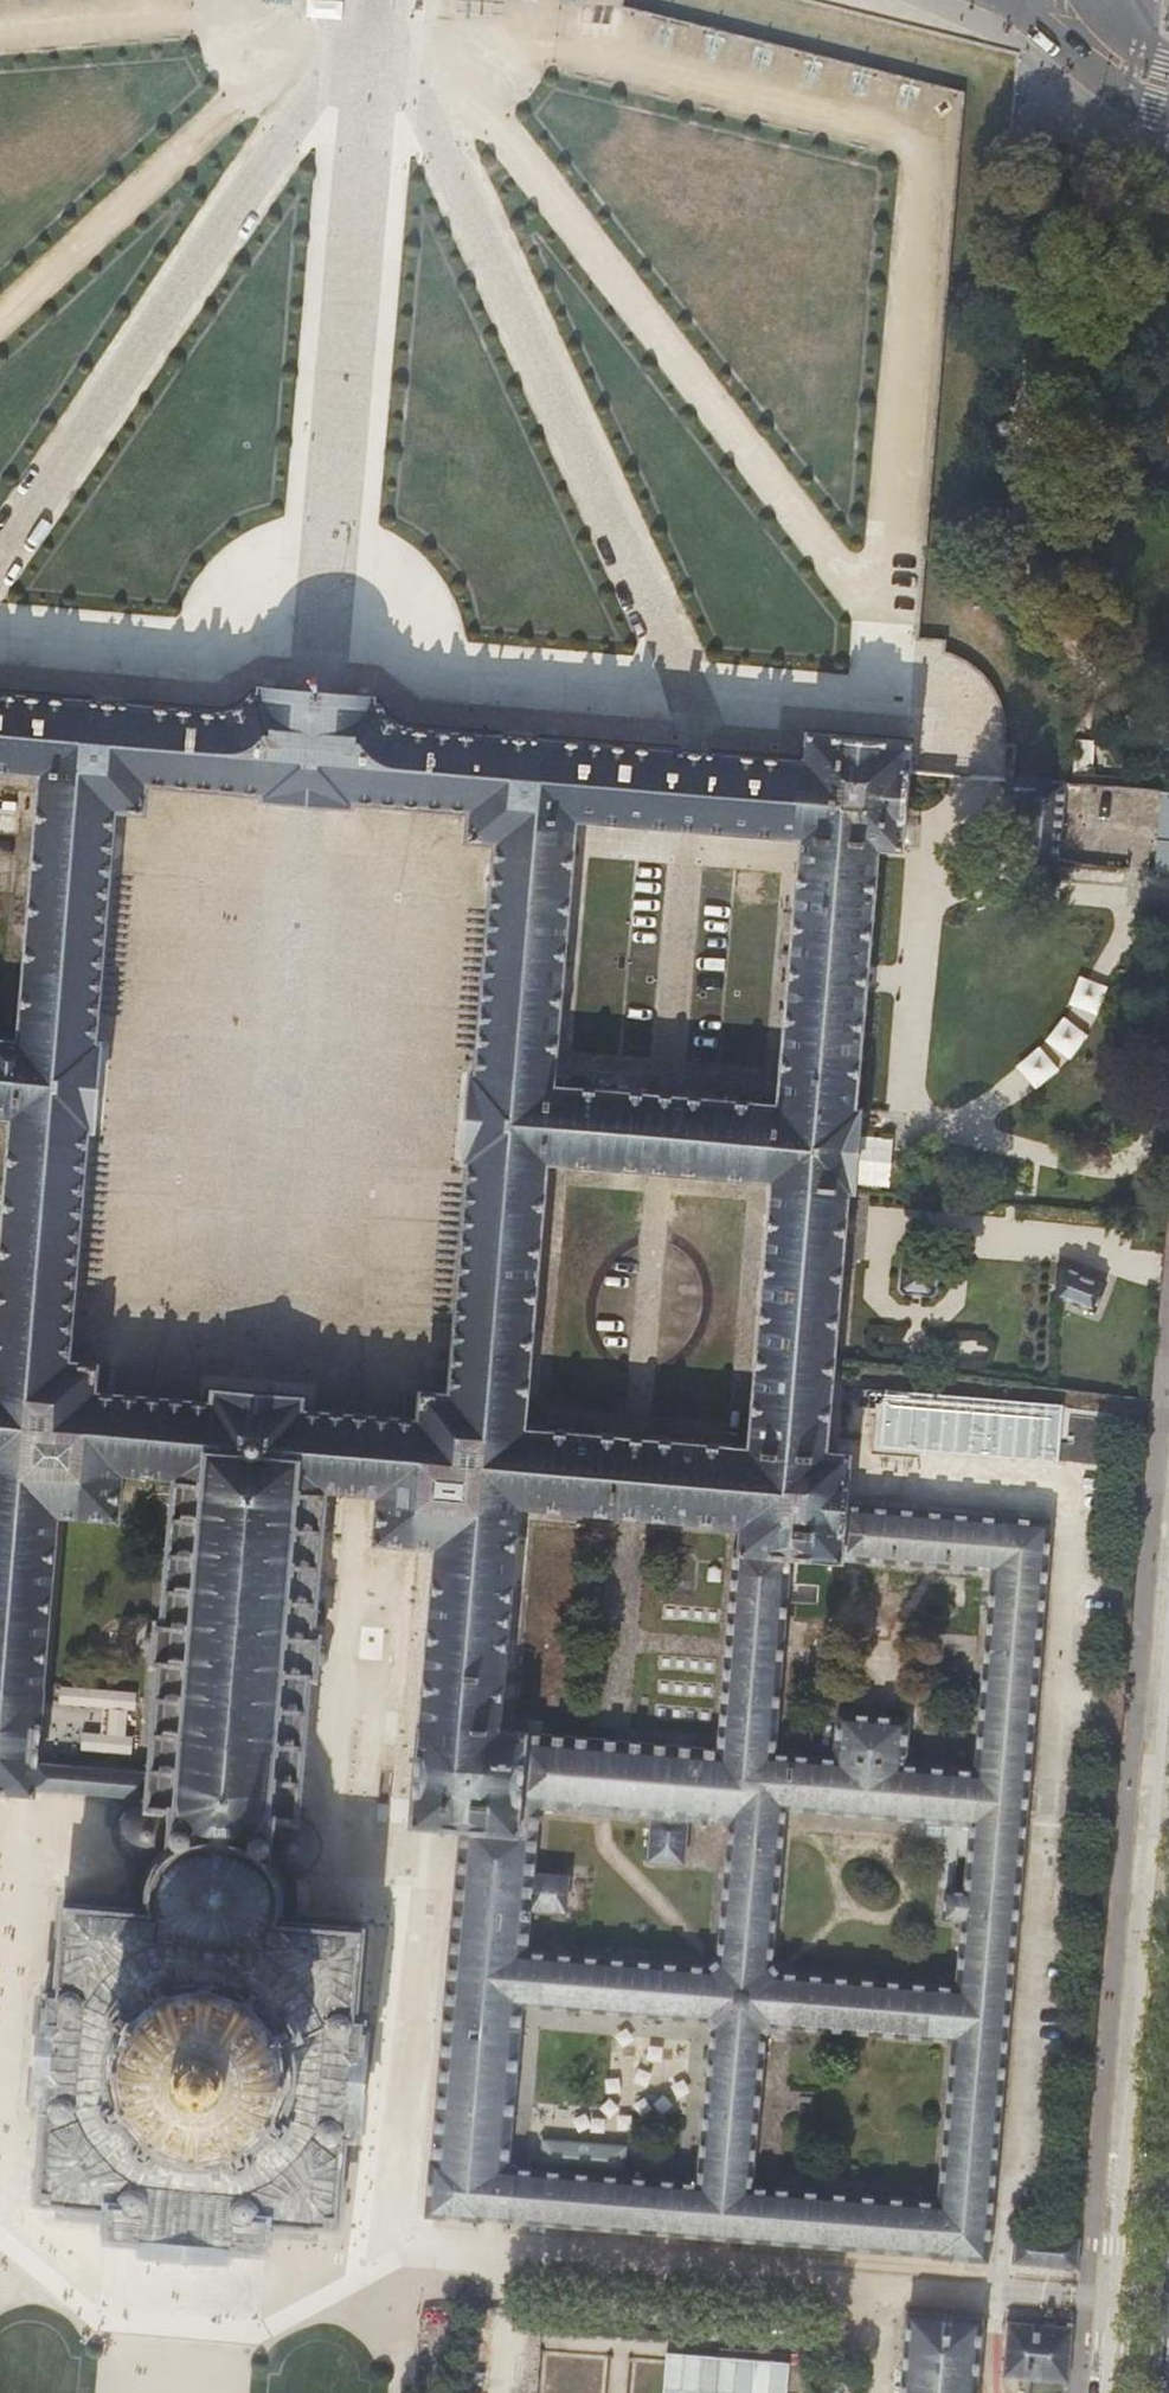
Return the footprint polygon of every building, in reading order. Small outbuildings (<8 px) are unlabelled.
[(1016,160),(1041,163),(1042,157),(1040,155),(1016,154),(1016,160)] [(33,1792),(33,1791),(35,1767),(55,1513),(117,1518),(121,1472),(154,1474),(154,1482),(164,1483),(164,1475),(176,1475),(179,1443),(208,1446),(252,1449),(297,1453),(326,1455),(324,1487),(380,1492),(376,1539),(435,1545),(412,1824),(460,1829),(434,2159),(431,2159),(427,2214),(478,2219),(910,2254),(987,2261),(1011,1979),(1049,1518),(999,1514),(999,1516),(846,1503),(849,1456),(850,1456),(850,1451),(846,1450),(845,1451),(827,1450),(848,1189),(853,1189),(854,1185),(853,1185),(859,1112),(860,1112),(860,1107),(855,1106),(877,848),(900,850),(907,770),(910,742),(808,733),(808,736),(806,761),(414,728),(404,726),(398,724),(391,718),(385,711),(381,704),(376,703),(376,696),(374,695),(374,690),(319,686),(262,681),(262,686),(260,686),(259,693),(252,692),(246,700),(239,706),(230,710),(222,711),(217,711),(141,705),(0,693),(0,770),(42,773),(19,1039),(0,1038),(0,1115),(12,1116),(0,1257),(0,1788),(33,1792)] [(1089,780),(1092,743),(1076,742),(1072,778),(1089,780)] [(1001,858),(1055,862),(1062,797),(1082,799),(1083,785),(1062,783),(1010,778),(985,776),(984,792),(1024,796),(1020,842),(1001,842),(1001,858)] [(1168,872),(1168,792),(1162,791),(1155,871),(1168,872)] [(1057,1019),(1083,1033),(1098,1006),(1072,991),(1057,1019)] [(1004,1073),(1026,1097),(1078,1049),(1055,1025),(1004,1073)] [(907,1292),(930,1293),(935,1289),(937,1266),(933,1261),(907,1259),(903,1263),(902,1287),(907,1292)] [(1056,1294),(1088,1306),(1105,1281),(1058,1262),(1056,1294)] [(285,1873),(294,1874),(298,1873),(304,1871),(310,1867),(313,1864),(318,1857),(320,1849),(320,1842),(318,1837),(316,1832),(313,1828),(308,1824),(302,1820),(302,1811),(297,1811),(308,1676),(315,1676),(316,1666),(320,1665),(323,1663),(326,1657),(326,1652),(325,1648),(321,1644),(317,1643),(318,1633),(312,1633),(324,1487),(326,1455),(297,1453),(252,1449),(208,1446),(179,1443),(176,1475),(164,1621),(158,1621),(157,1630),(152,1631),(149,1633),(146,1636),(145,1639),(145,1643),(146,1647),(150,1651),(155,1653),(154,1664),(160,1665),(152,1775),(149,1799),(144,1799),(144,1806),(137,1808),(131,1812),(128,1816),(125,1820),(123,1825),(122,1828),(122,1832),(123,1839),(126,1847),(128,1850),(134,1855),(142,1859),(147,1860),(154,1860),(161,1857),(167,1854),(180,1848),(184,1846),(197,1843),(213,1841),(225,1843),(240,1845),(251,1851),(255,1853),(271,1864),(276,1869),(285,1873)] [(349,1729),(346,1764),(363,1765),(366,1731),(349,1729)] [(33,1791),(144,1799),(149,1799),(152,1775),(35,1767),(33,1791)] [(136,1905),(66,1899),(58,1989),(49,1988),(48,1999),(43,1998),(41,2025),(37,2068),(34,2095),(40,2096),(39,2105),(48,2106),(40,2196),(63,2199),(62,2211),(110,2215),(110,2220),(109,2233),(121,2234),(134,2235),(143,2236),(142,2246),(171,2249),(186,2250),(202,2251),(230,2254),(230,2243),(239,2244),(255,2245),(267,2246),(268,2233),(268,2229),(315,2233),(316,2220),(338,2222),(345,2131),(355,2132),(355,2121),(362,2121),(364,2094),(368,2052),(370,2026),(363,2025),(364,2015),(355,2014),(363,1924),(293,1917),(295,1910),(296,1903),(297,1895),(296,1887),(296,1883),(294,1874),(285,1873),(276,1869),(271,1864),(255,1853),(251,1851),(240,1845),(225,1843),(213,1841),(197,1843),(184,1846),(180,1848),(167,1854),(161,1857),(154,1860),(147,1860),(142,1859),(137,1874),(134,1888),(135,1899),(136,1905)] [(1014,2263),(1078,2268),(1080,2238),(1017,2234),(1014,2263)] [(981,2320),(907,2314),(901,2392),(975,2392),(981,2320)] [(1031,2379),(1068,2382),(1073,2327),(1009,2323),(1004,2377),(1031,2379)]
